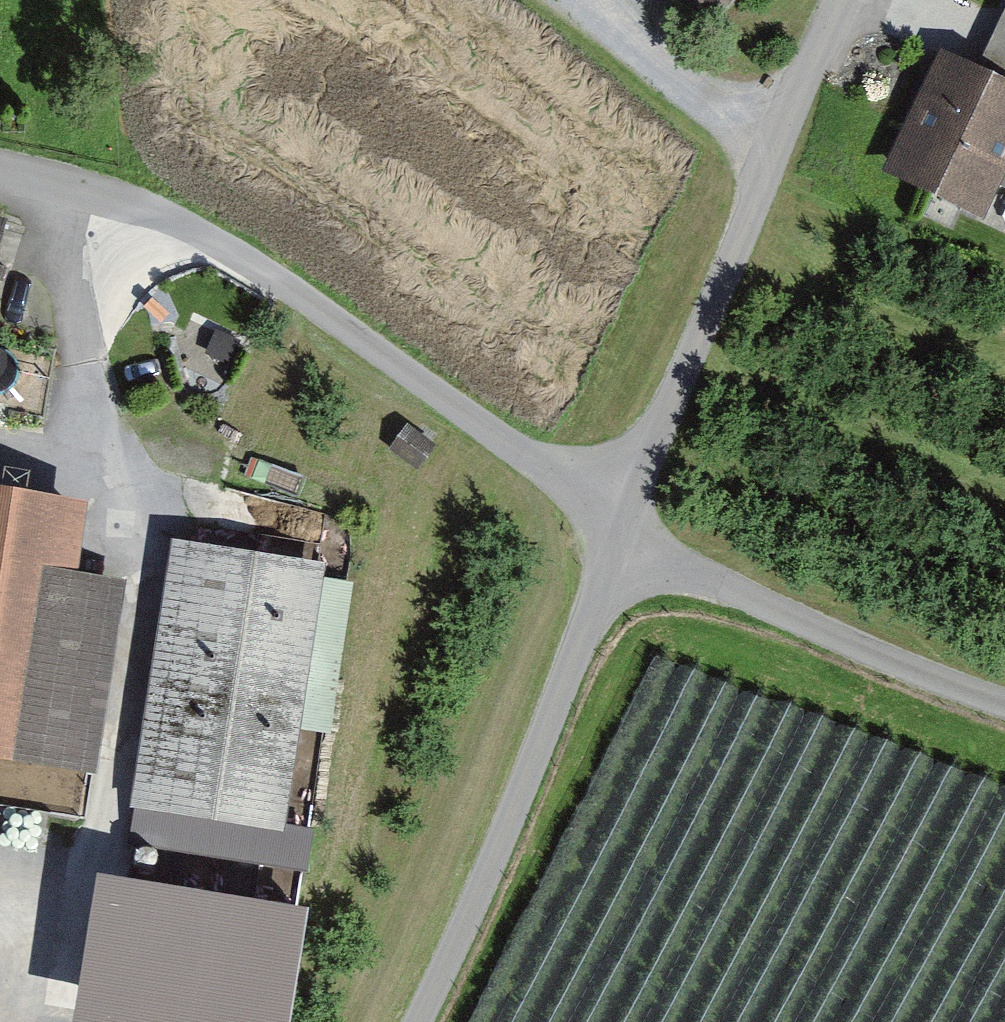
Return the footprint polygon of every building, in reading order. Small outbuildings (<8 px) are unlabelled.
[(721,12),(731,0),(707,0),(721,12)] [(984,66),(950,51),(896,171),(991,214),(1004,184),(1004,21),(984,66)] [(0,500),(0,759),(102,772),(127,585),(63,576),(72,510),(0,500)] [(317,562),(170,540),(132,797),(285,820),(299,730),(330,734),(352,586),(314,581),(317,562)]
